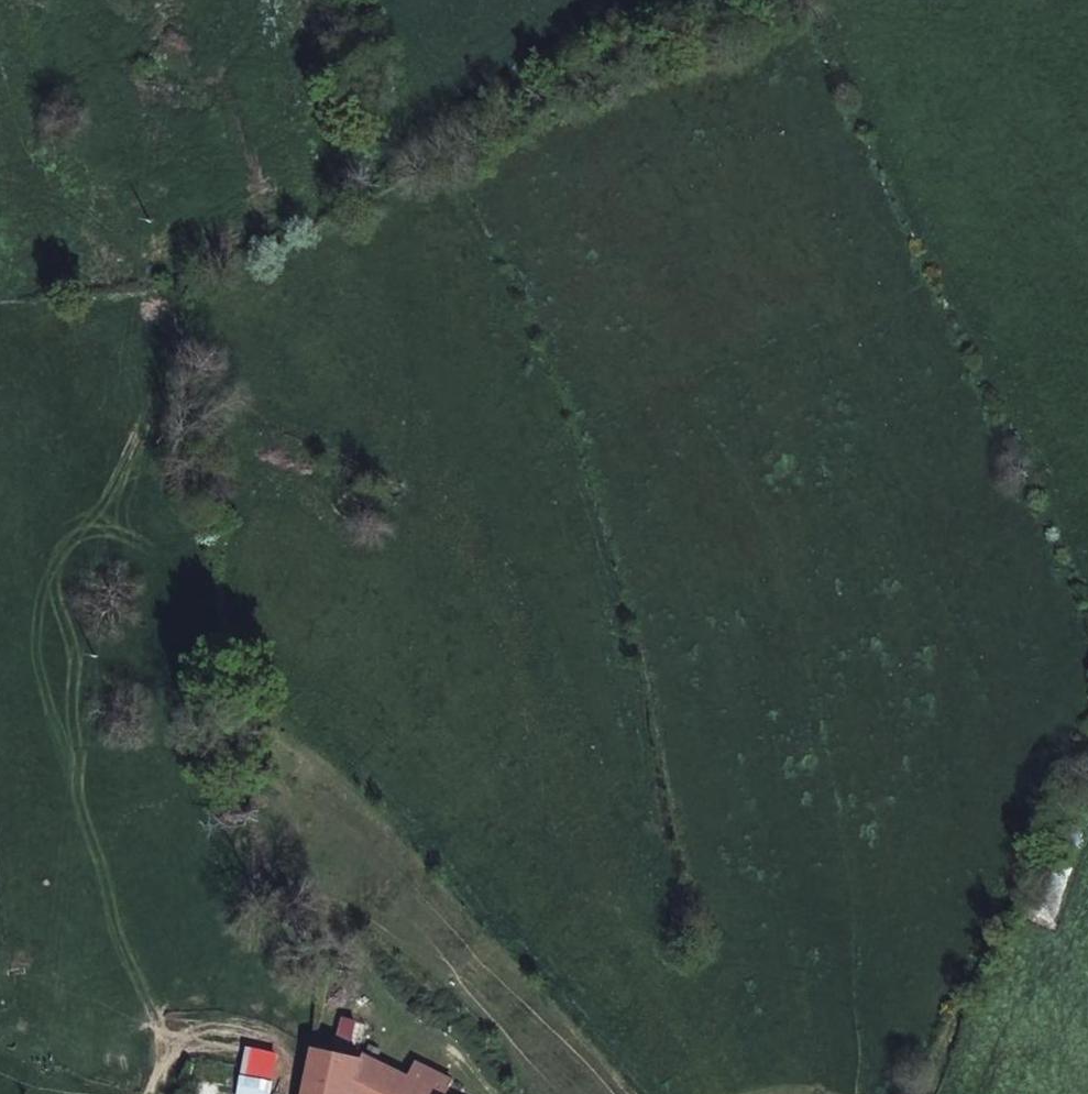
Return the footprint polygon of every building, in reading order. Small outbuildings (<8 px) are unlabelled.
[(355,1065),(306,1058),(301,1093),(350,1093),(355,1065)] [(355,1065),(350,1093),(406,1093),(355,1065)] [(267,1083),(238,1078),(236,1093),(266,1093),(267,1083)] [(418,1082),(411,1093),(439,1093),(418,1082)]
